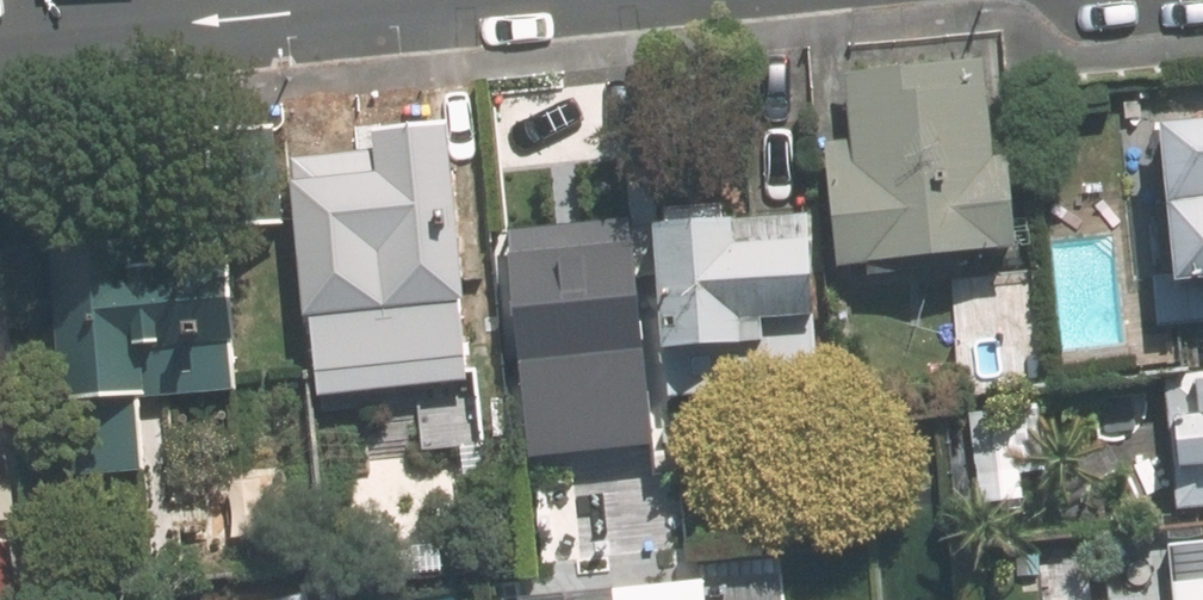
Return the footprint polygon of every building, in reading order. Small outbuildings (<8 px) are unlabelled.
[(978,54),(837,67),(845,132),(820,136),(834,259),(1014,241),(1006,158),(989,160),(978,54)] [(1132,125),(1153,318),(1164,317),(1202,312),(1202,118),(1132,125)] [(469,384),(448,121),(376,127),(380,167),(291,174),(303,312),(312,311),(319,396),(469,384)] [(266,134),(38,155),(68,472),(149,464),(142,392),(238,383),(224,235),(275,230),(266,134)] [(811,206),(661,219),(678,382),(826,367),(811,206)] [(541,438),(643,428),(622,210),(502,221),(521,418),(538,417),(541,438)] [(1178,506),(1202,503),(1202,372),(1166,375),(1178,506)] [(1029,473),(1026,404),(984,406),(987,475),(1029,473)] [(268,533),(265,461),(215,464),(218,535),(268,533)] [(1163,542),(1168,599),(1202,599),(1202,539),(1163,542)] [(307,590),(268,599),(309,599),(307,590)] [(612,591),(521,599),(613,599),(612,591)]
